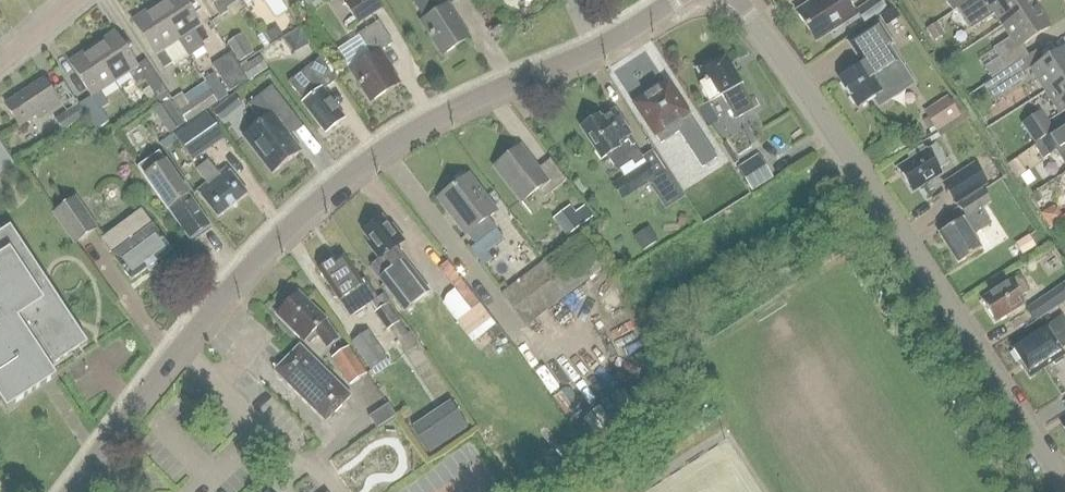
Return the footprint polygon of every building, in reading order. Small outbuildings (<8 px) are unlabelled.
[(188,57),(203,47),(201,44),(208,40),(182,0),(165,0),(155,7),(178,41),(177,41),(188,57)] [(221,18),(230,13),(221,0),(209,0),(221,18)] [(360,25),(384,9),(378,0),(344,0),(346,3),(360,25)] [(442,56),(468,39),(448,7),(459,0),(417,0),(412,3),(424,22),(422,23),(442,56)] [(813,41),(854,16),(844,0),(813,0),(795,11),(813,41)] [(864,24),(887,9),(881,0),(870,0),(855,10),(864,24)] [(946,0),(953,11),(957,9),(971,0),(946,0)] [(957,9),(970,30),(995,14),(1003,26),(1036,5),(1032,0),(992,0),(985,5),(981,0),(971,0),(957,9)] [(1036,5),(1003,26),(1010,38),(993,49),(998,57),(983,67),(992,80),(1006,70),(1028,56),(1022,46),(1050,27),(1036,5)] [(172,64),(176,65),(188,57),(177,41),(178,41),(155,7),(132,22),(155,56),(164,69),(172,64)] [(898,17),(892,8),(881,15),(886,24),(898,17)] [(945,35),(936,22),(925,29),(934,42),(945,35)] [(352,71),(372,103),(399,86),(392,74),(394,73),(381,52),(393,44),(379,23),(358,37),(371,58),(352,71)] [(862,64),(839,79),(858,107),(873,97),(878,106),(893,96),(891,92),(910,81),(909,80),(888,47),(892,45),(878,23),(848,43),(862,64)] [(282,35),(276,27),(265,34),(271,43),(282,35)] [(92,49),(114,84),(130,74),(138,86),(144,82),(155,98),(165,91),(145,62),(137,68),(114,34),(92,49)] [(253,54),(241,35),(226,44),(238,63),(253,54)] [(1046,92),(1064,80),(1064,50),(1063,47),(1031,69),(1046,92)] [(101,93),(114,84),(92,49),(70,63),(93,98),(82,105),(98,130),(110,122),(102,110),(109,105),(101,93)] [(230,53),(212,66),(230,92),(248,80),(230,53)] [(267,69),(259,56),(241,68),(249,80),(267,69)] [(711,60),(695,69),(700,77),(702,76),(704,80),(703,81),(703,82),(698,85),(708,102),(721,94),(734,118),(753,108),(739,84),(724,56),(712,63),(711,60)] [(303,105),(326,134),(346,119),(324,91),(336,82),(319,60),(289,84),(304,103),(303,105)] [(1027,75),(1019,63),(993,80),(1000,92),(1027,75)] [(1046,92),(1060,114),(1064,111),(1064,80),(1046,92)] [(44,81),(5,106),(20,127),(34,118),(36,122),(60,107),(44,81)] [(714,159),(666,85),(648,97),(640,97),(638,103),(634,105),(658,143),(676,131),(699,169),(714,159)] [(282,126),(296,116),(273,86),(249,105),(262,122),(244,135),(274,174),(302,152),(282,126)] [(217,103),(209,91),(188,104),(181,93),(170,100),(186,123),(217,103)] [(156,111),(171,133),(184,124),(169,102),(156,111)] [(950,103),(928,117),(935,128),(957,114),(950,103)] [(55,120),(63,133),(87,117),(78,104),(55,120)] [(704,104),(698,108),(706,122),(712,118),(704,104)] [(685,199),(654,150),(644,157),(615,111),(599,121),(598,119),(595,121),(592,119),(587,122),(587,126),(583,129),(596,150),(595,151),(601,160),(607,156),(617,172),(620,170),(634,193),(648,184),(665,211),(685,199)] [(1054,131),(1040,112),(1022,124),(1035,144),(1054,131)] [(1064,127),(1034,146),(1042,159),(1055,151),(1064,165),(1064,129),(1064,127)] [(189,128),(175,137),(188,155),(201,146),(189,128)] [(521,146),(495,166),(523,202),(540,188),(547,197),(566,182),(549,160),(538,169),(521,146)] [(910,162),(898,169),(912,191),(940,174),(938,171),(948,165),(943,157),(935,146),(926,152),(922,146),(906,155),(910,162)] [(9,164),(0,149),(0,169),(9,164)] [(159,153),(137,168),(167,210),(168,210),(189,240),(210,225),(159,153)] [(772,179),(757,154),(736,167),(751,192),(772,179)] [(198,191),(219,218),(248,195),(227,169),(220,174),(209,160),(198,169),(208,182),(198,191)] [(972,164),(943,182),(956,203),(986,184),(972,164)] [(468,177),(440,198),(475,245),(495,230),(487,220),(495,214),(468,177)] [(722,182),(730,195),(740,190),(731,177),(722,182)] [(938,234),(957,264),(981,249),(973,236),(990,225),(981,210),(990,204),(982,191),(960,205),(967,215),(938,234)] [(76,245),(98,229),(75,199),(53,216),(76,245)] [(574,212),(569,205),(552,218),(567,237),(591,218),(582,206),(574,212)] [(106,246),(110,253),(113,253),(115,256),(114,257),(132,281),(172,251),(154,228),(153,228),(141,212),(103,241),(106,244),(106,246)] [(677,225),(684,227),(686,216),(680,214),(677,225)] [(369,245),(386,267),(394,262),(399,268),(406,263),(408,267),(414,263),(401,245),(405,242),(394,227),(391,229),(382,218),(363,232),(372,243),(369,245)] [(657,241),(648,227),(632,237),(641,251),(657,241)] [(48,368),(84,344),(10,231),(0,238),(0,403),(6,411),(56,379),(48,368)] [(1029,235),(1019,242),(1025,252),(1036,246),(1029,235)] [(577,238),(503,293),(528,325),(602,270),(577,238)] [(477,260),(482,267),(485,265),(492,260),(486,253),(477,260)] [(334,261),(318,271),(331,290),(330,293),(333,297),(337,298),(338,301),(349,317),(369,304),(377,299),(376,298),(365,282),(361,285),(359,282),(342,257),(338,259),(335,262),(334,261)] [(453,322),(476,303),(446,265),(423,283),(453,322)] [(981,299),(996,322),(1023,304),(1019,297),(1029,291),(1020,276),(1010,282),(1010,281),(981,299)] [(1026,308),(1034,321),(1064,300),(1064,295),(1059,286),(1026,308)] [(297,295),(277,315),(309,346),(318,337),(326,349),(338,341),(326,321),(327,320),(315,309),(314,311),(297,295)] [(387,304),(375,312),(387,330),(390,328),(399,322),(387,304)] [(1034,373),(1064,354),(1056,341),(1064,335),(1064,321),(1062,316),(1012,348),(1025,367),(1023,368),(1030,378),(1035,375),(1034,373)] [(398,340),(406,334),(399,322),(397,324),(390,328),(398,340)] [(368,332),(352,343),(370,370),(386,359),(368,332)] [(299,345),(273,372),(325,423),(351,396),(299,345)] [(348,349),(332,359),(350,386),(366,376),(348,349)] [(467,427),(450,402),(412,427),(429,453),(467,427)] [(390,404),(370,417),(377,427),(397,415),(390,404)]
